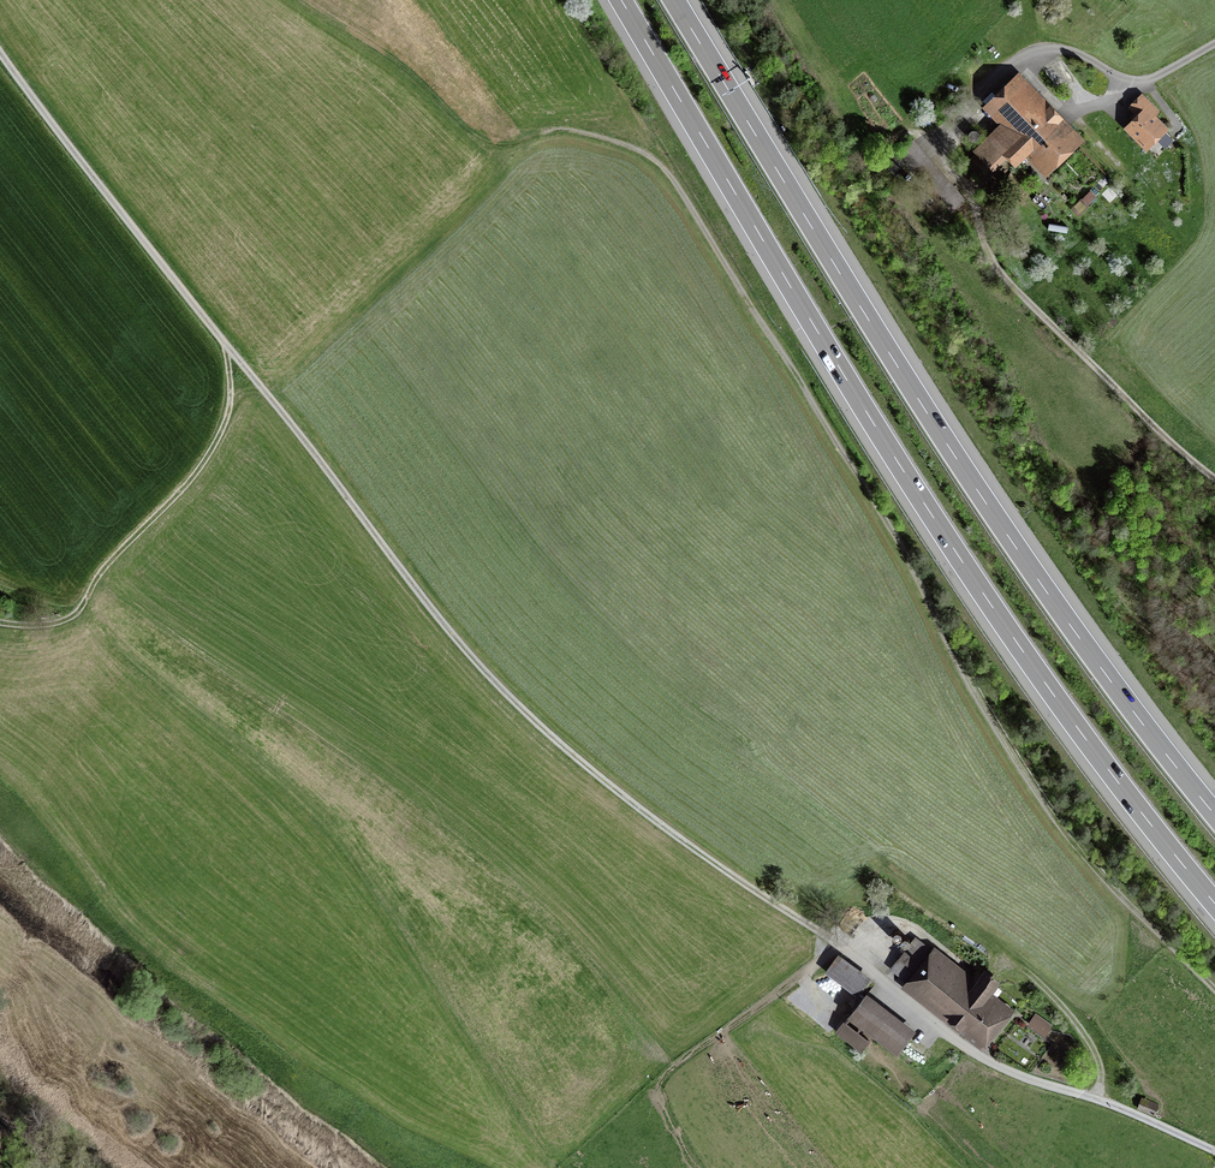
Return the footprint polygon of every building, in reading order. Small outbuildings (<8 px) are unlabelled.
[(1047,168),(1074,142),(1056,123),(1058,120),(1016,78),(988,106),(1007,126),(974,158),(986,170),(1005,151),(1016,162),(1029,149),(1047,168)] [(1157,157),(1175,140),(1151,116),(1157,110),(1143,96),(1130,108),(1139,117),(1128,128),(1157,157)] [(903,163),(892,151),(882,159),(893,172),(903,163)] [(914,192),(928,206),(933,201),(919,187),(914,192)] [(1082,213),(1097,194),(1089,188),(1074,207),(1082,213)] [(891,968),(913,985),(935,957),(936,955),(915,938),(891,968)] [(857,992),(867,978),(838,956),(828,971),(857,992)] [(974,988),(935,957),(913,985),(982,1039),(1004,1012),(984,996),(995,982),(985,974),(974,988)] [(897,1051),(907,1038),(861,1002),(851,1016),(897,1051)] [(1045,1033),(1051,1025),(1036,1014),(1030,1023),(1045,1033)] [(1154,1115),(1158,1105),(1142,1098),(1138,1108),(1154,1115)]
